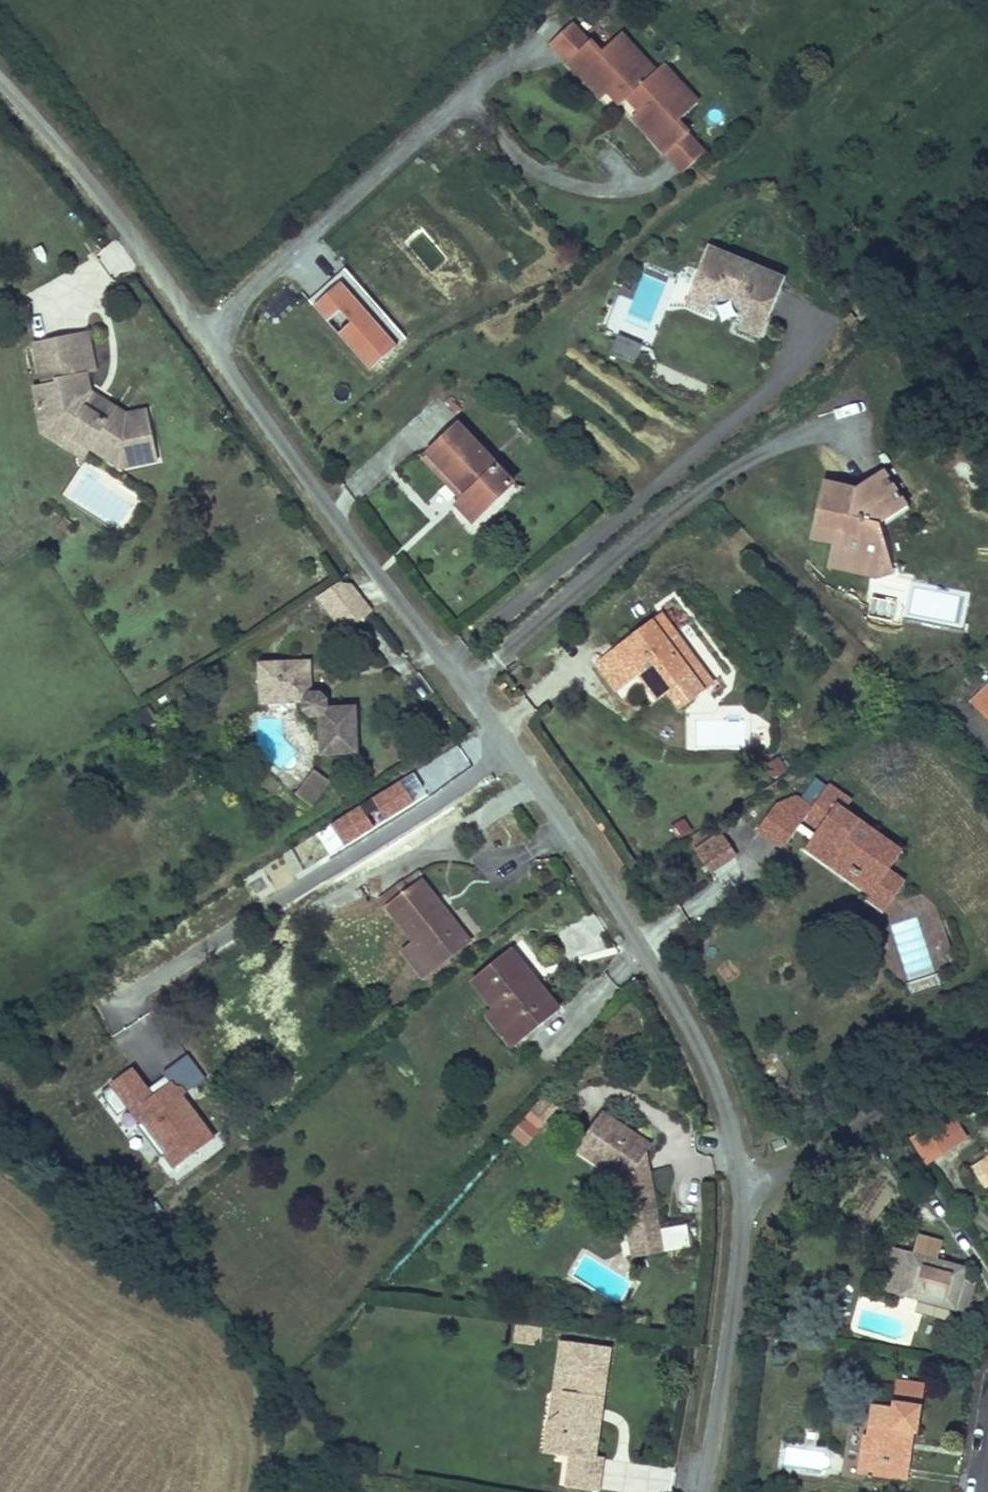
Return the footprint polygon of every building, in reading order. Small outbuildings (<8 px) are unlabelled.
[(555,67),(577,47),(560,29),(538,49),(555,67)] [(642,78),(608,40),(587,59),(577,47),(555,67),(588,104),(596,98),(600,93),(612,106),(615,104),(619,99),(642,78)] [(684,109),(650,71),(642,78),(619,99),(630,111),(626,116),(618,122),(652,159),(674,139),(664,127),(684,109)] [(612,106),(600,93),(596,98),(607,110),(612,106)] [(630,111),(619,99),(615,104),(626,116),(630,111)] [(669,178),(691,157),(674,139),(652,159),(669,178)] [(108,253),(117,272),(133,264),(124,245),(108,253)] [(744,348),(770,291),(694,258),(671,312),(692,322),(701,303),(733,317),(723,338),(744,348)] [(347,268),(311,299),(371,368),(407,337),(347,268)] [(611,353),(633,363),(642,343),(620,333),(611,353)] [(68,345),(46,348),(50,381),(36,383),(38,398),(24,400),(18,401),(21,417),(32,415),(35,436),(75,459),(105,478),(141,472),(133,422),(111,426),(69,405),(66,387),(74,386),(68,345)] [(50,381),(46,348),(18,354),(24,400),(38,398),(36,383),(50,381)] [(504,479),(451,422),(421,450),(459,491),(447,502),(462,518),(504,479)] [(814,480),(798,522),(825,534),(821,563),(865,570),(863,526),(893,507),(872,474),(845,491),(814,480)] [(798,522),(793,535),(812,542),(803,575),(866,585),(865,570),(821,563),(825,534),(798,522)] [(351,574),(319,594),(342,630),(374,611),(351,574)] [(684,666),(644,612),(595,648),(616,677),(623,672),(642,698),(653,689),(664,682),(678,700),(698,684),(684,666)] [(595,648),(576,662),(598,690),(607,683),(616,677),(595,648)] [(616,677),(607,683),(626,709),(642,698),(623,672),(616,677)] [(292,674),(241,681),(247,722),(289,716),(290,724),(298,732),(307,731),(312,766),(347,761),(340,718),(315,721),(315,717),(303,708),(297,707),(292,674)] [(986,676),(955,705),(987,741),(987,678),(986,676)] [(664,682),(653,689),(667,707),(678,700),(664,682)] [(311,781),(295,808),(310,817),(326,790),(311,781)] [(791,821),(807,832),(815,838),(799,862),(815,873),(821,865),(857,889),(872,868),(879,873),(894,850),(834,810),(841,799),(818,783),(802,808),(783,795),(769,815),(759,808),(741,835),(769,854),(786,830),(791,821)] [(791,821),(786,830),(801,840),(807,832),(791,821)] [(705,871),(736,858),(726,835),(695,849),(705,871)] [(821,865),(815,873),(856,901),(853,906),(870,918),(894,883),(879,873),(872,868),(857,889),(821,865)] [(450,940),(409,888),(373,915),(405,957),(395,965),(415,989),(455,957),(445,944),(450,940)] [(464,988),(499,1031),(514,1049),(550,1020),(500,958),(464,988)] [(911,994),(941,985),(937,973),(908,983),(911,994)] [(499,1031),(493,1034),(506,1056),(514,1049),(499,1031)] [(163,1154),(174,1168),(217,1136),(185,1094),(207,1077),(187,1051),(166,1067),(170,1073),(152,1087),(135,1065),(112,1082),(141,1121),(146,1117),(170,1149),(163,1154)] [(531,1144),(547,1114),(530,1105),(514,1135),(531,1144)] [(947,1113),(938,1118),(952,1140),(961,1135),(947,1113)] [(643,1152),(592,1115),(566,1149),(611,1183),(616,1229),(644,1228),(635,1161),(643,1152)] [(952,1140),(938,1118),(909,1137),(923,1159),(952,1140)] [(970,1162),(983,1181),(987,1178),(987,1150),(970,1162)] [(943,1319),(947,1302),(955,1273),(957,1263),(931,1256),(936,1236),(908,1229),(903,1249),(886,1244),(876,1284),(912,1293),(908,1310),(943,1319)] [(955,1273),(947,1302),(959,1305),(967,1276),(955,1273)] [(648,1330),(633,1328),(631,1341),(646,1343),(648,1330)] [(569,1417),(575,1367),(568,1366),(558,1445),(569,1437),(571,1418),(569,1417)] [(607,1439),(601,1439),(602,1429),(608,1429),(614,1371),(575,1367),(569,1417),(571,1418),(569,1437),(558,1445),(557,1445),(565,1455),(570,1456),(569,1474),(578,1475),(576,1491),(609,1491),(610,1478),(603,1477),(607,1439)] [(888,1403),(870,1398),(860,1448),(869,1450),(864,1471),(871,1472),(872,1465),(896,1470),(905,1425),(909,1425),(915,1398),(890,1393),(888,1403)]
